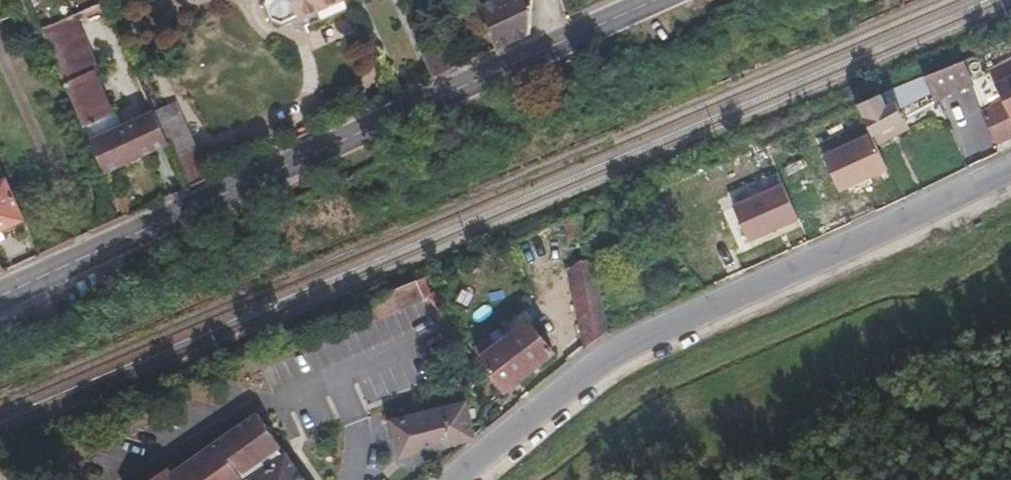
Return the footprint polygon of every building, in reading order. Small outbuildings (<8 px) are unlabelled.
[(265,8),(272,24),(281,27),(299,19),(300,22),(342,4),(340,0),(268,0),(265,8)] [(496,53),(527,39),(530,0),(503,0),(495,3),(493,0),(473,0),(496,53)] [(98,80),(75,26),(44,40),(67,94),(93,83),(98,80)] [(435,40),(417,49),(431,83),(449,75),(435,40)] [(940,75),(929,80),(937,98),(940,105),(975,91),(964,65),(940,75)] [(994,73),(1000,88),(1010,83),(1010,65),(994,73)] [(861,109),(875,137),(906,122),(903,113),(937,98),(929,80),(861,109)] [(111,125),(93,83),(67,94),(86,137),(111,125)] [(997,89),(1006,108),(1010,119),(1010,83),(1000,88),(997,89)] [(1010,142),(1010,119),(1006,108),(986,117),(999,146),(1010,142)] [(169,155),(155,123),(92,151),(106,183),(169,155)] [(900,189),(879,147),(823,174),(844,216),(900,189)] [(767,153),(736,166),(741,177),(761,169),(765,179),(775,175),(767,153)] [(199,155),(174,166),(186,194),(211,183),(199,155)] [(7,186),(0,189),(0,237),(24,226),(7,186)] [(799,225),(783,187),(726,211),(742,249),(799,225)] [(375,304),(382,319),(424,301),(417,286),(375,304)] [(604,339),(597,288),(580,292),(587,353),(604,339)] [(382,319),(375,304),(361,310),(368,325),(382,319)] [(527,322),(481,359),(505,391),(550,354),(527,322)] [(394,426),(401,460),(470,446),(472,444),(465,412),(394,426)] [(286,461),(281,454),(284,452),(261,419),(171,477),(166,469),(150,479),(256,479),(286,461)] [(256,479),(302,479),(289,459),(286,461),(256,479)]
